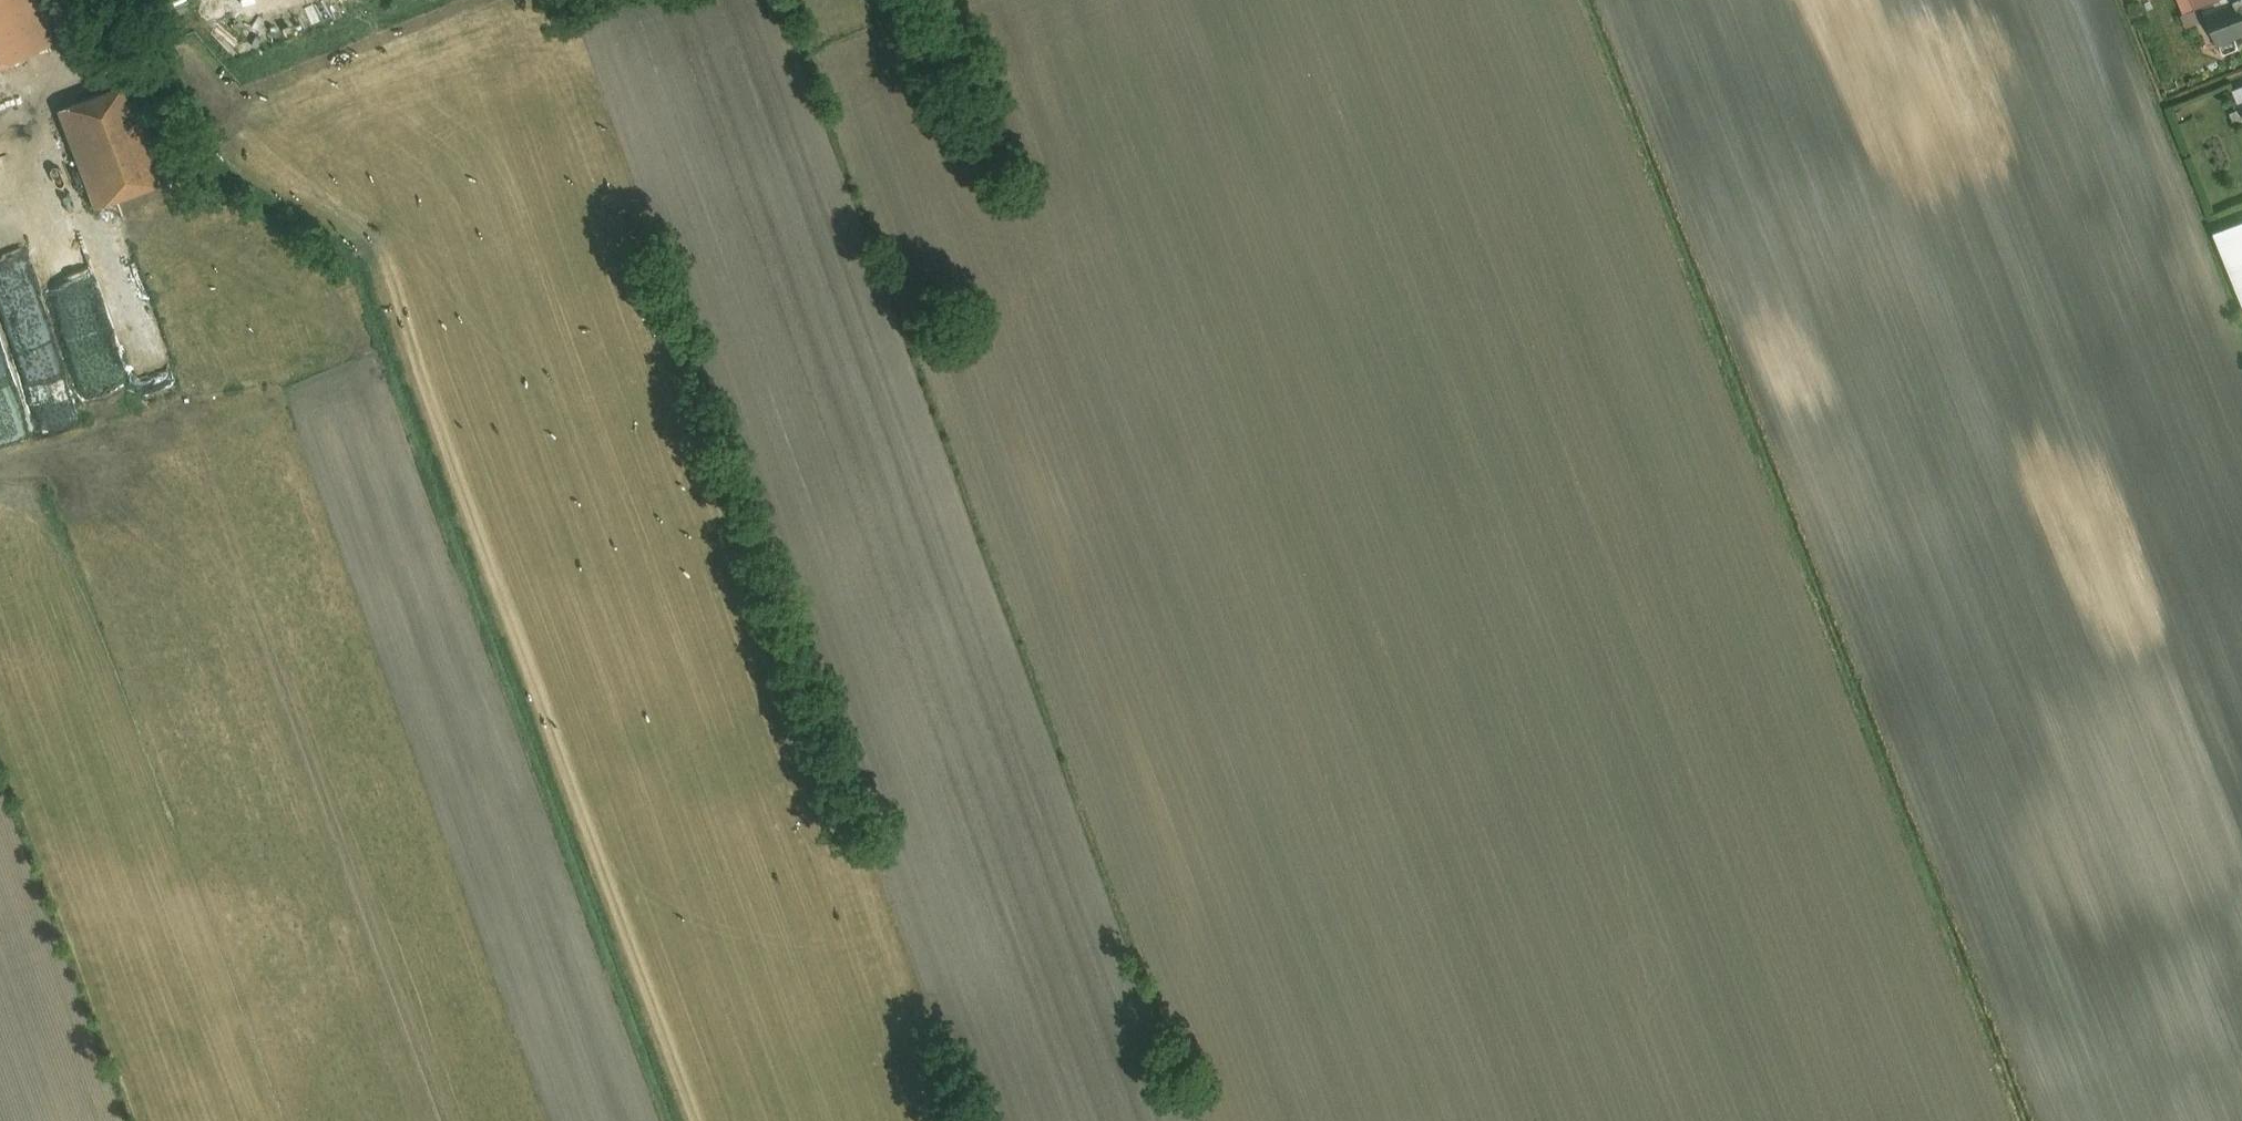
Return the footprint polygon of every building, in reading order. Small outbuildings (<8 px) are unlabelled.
[(57,42),(41,0),(0,0),(0,63),(57,42)] [(2209,12),(2221,40),(2241,32),(2241,0),(2238,0),(2209,12)] [(123,82),(63,104),(101,206),(161,184),(123,82)] [(2219,227),(2241,283),(2241,217),(2219,227)]
